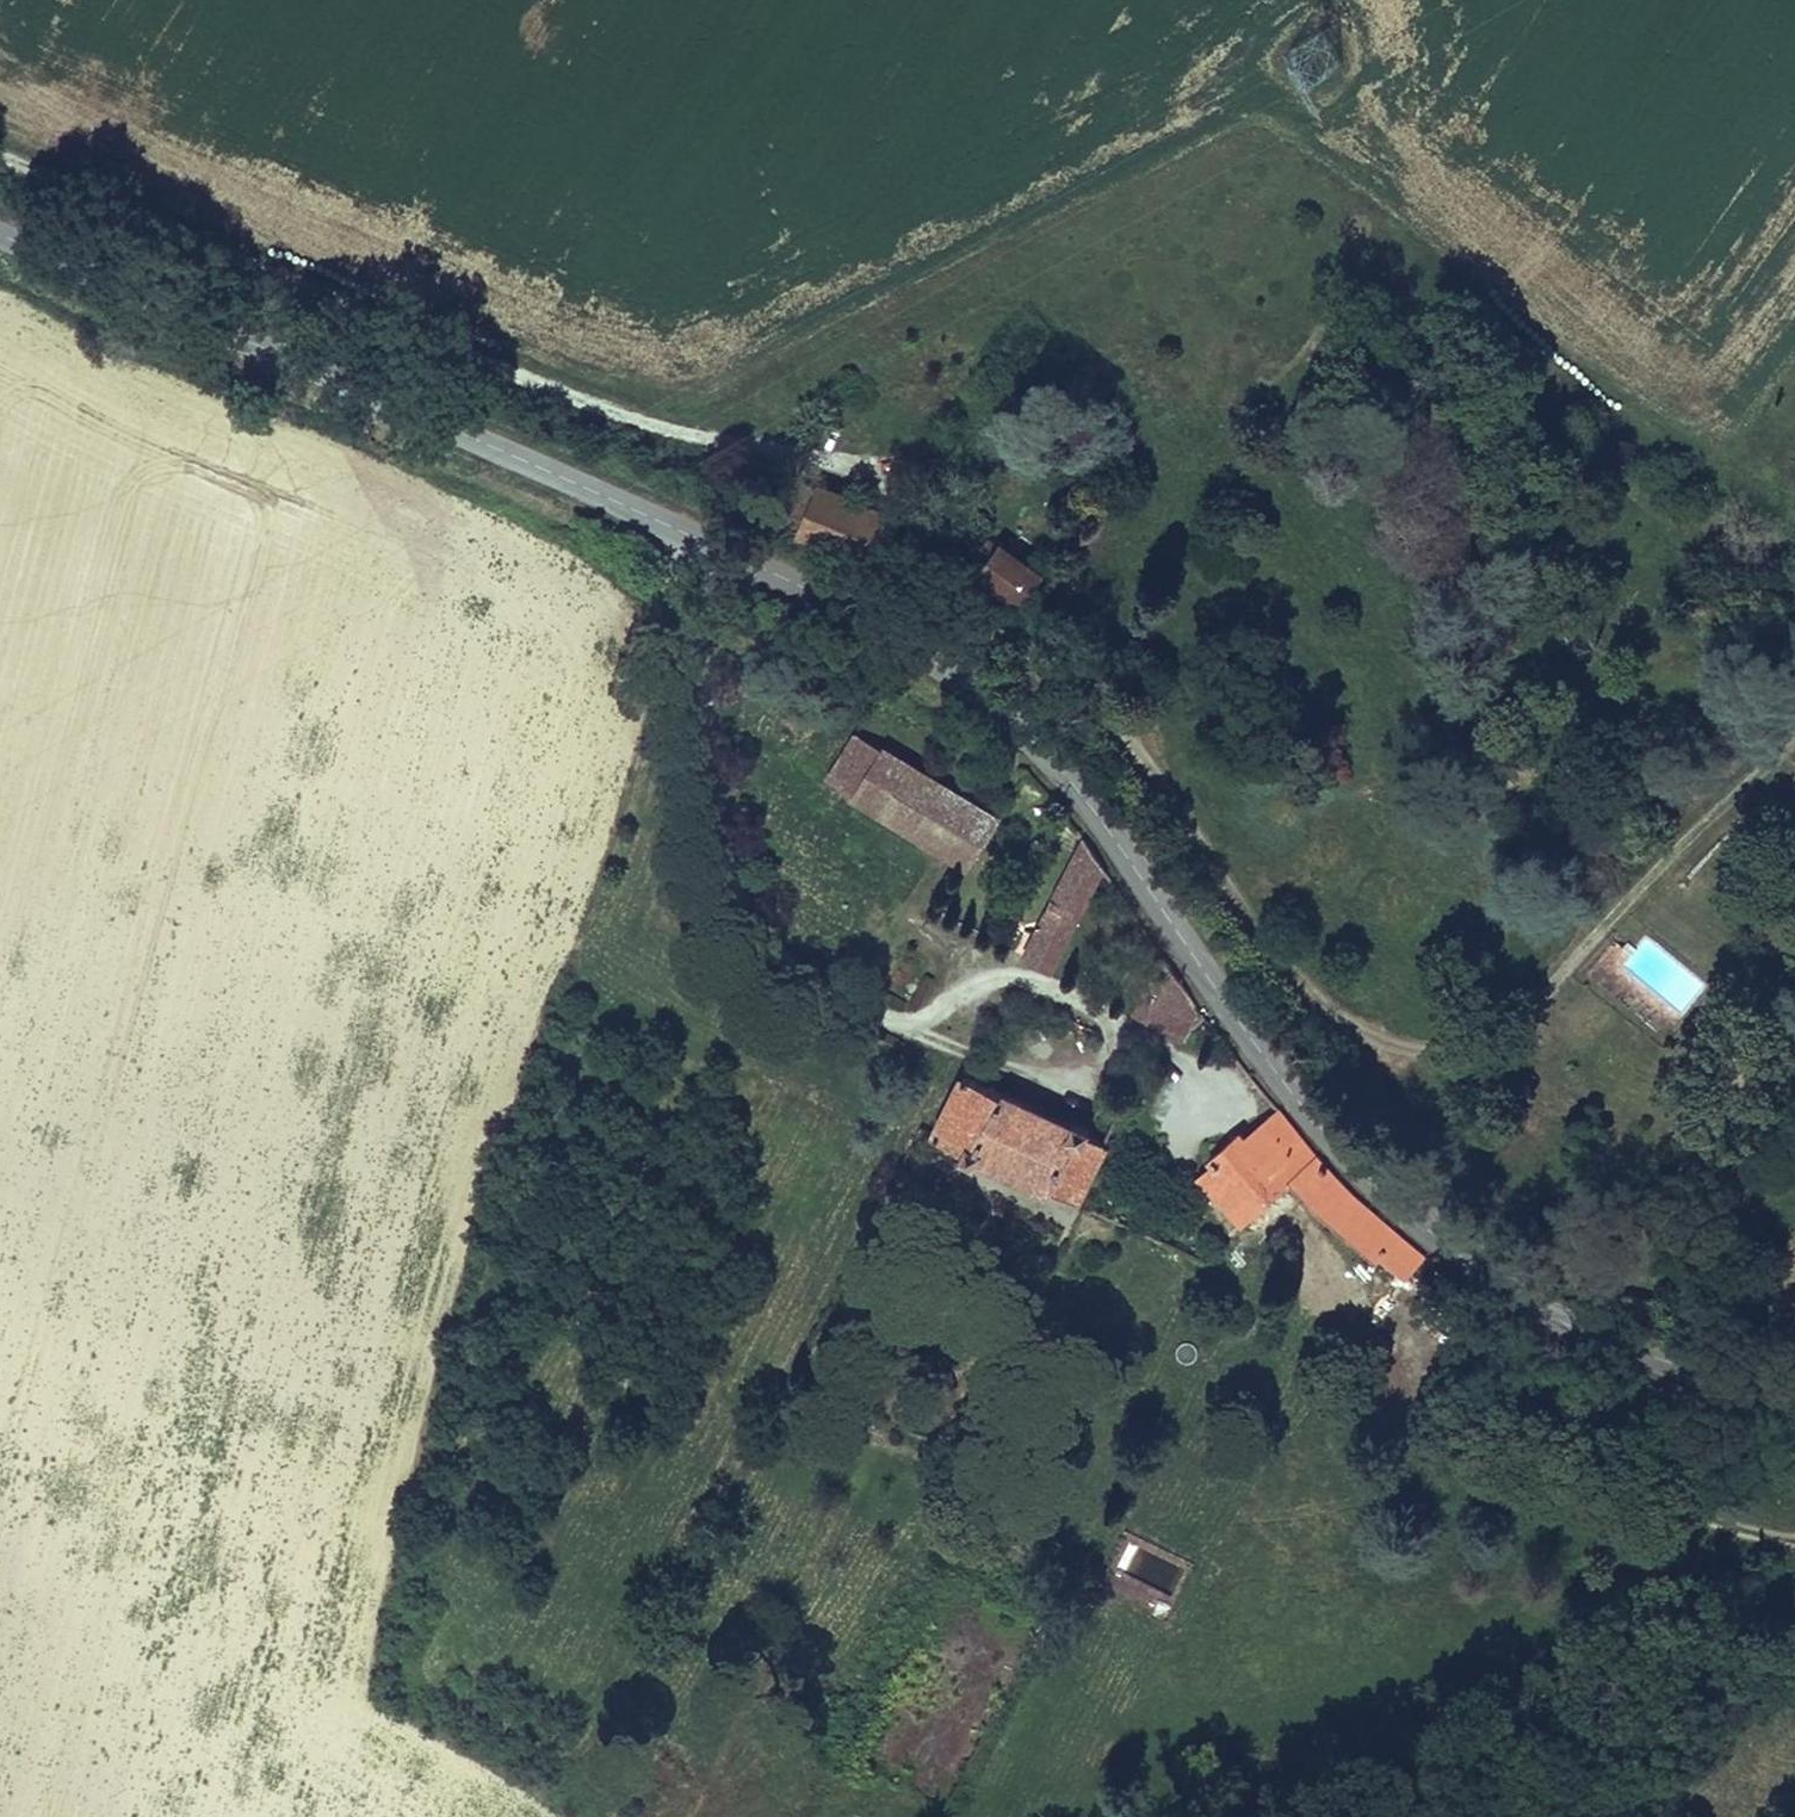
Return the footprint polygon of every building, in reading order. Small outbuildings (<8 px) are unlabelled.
[(902,521),(821,487),(805,531),(803,537),(881,571),(902,521)] [(964,546),(953,540),(945,551),(946,554),(956,560),(964,546)] [(1043,575),(993,540),(973,567),(1024,603),(1043,575)] [(995,822),(857,738),(829,783),(966,867),(995,822)] [(1084,843),(1028,956),(1055,972),(1105,874),(1084,843)] [(1162,1029),(1183,983),(1166,960),(1136,1017),(1162,1029)] [(1202,1010),(1183,983),(1162,1029),(1159,1034),(1185,1046),(1202,1010)] [(1106,1148),(964,1081),(937,1139),(1079,1206),(1106,1148)] [(1218,1165),(1202,1180),(1243,1231),(1291,1188),(1376,1264),(1398,1240),(1337,1176),(1281,1114),(1247,1142),(1243,1136),(1214,1160),(1218,1165)] [(1423,1265),(1398,1240),(1384,1257),(1410,1280),(1423,1265)]
